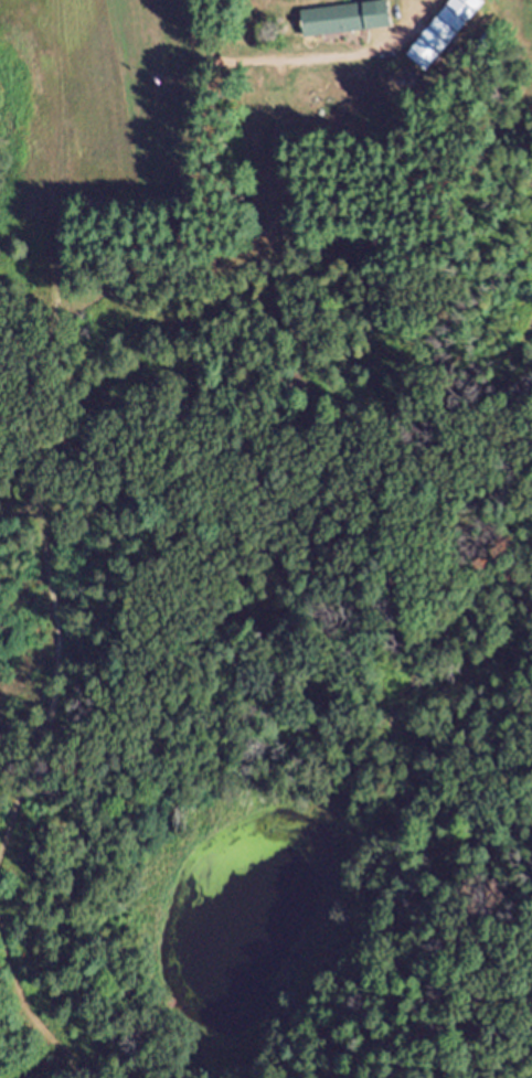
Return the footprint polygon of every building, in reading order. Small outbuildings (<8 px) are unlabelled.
[(429,71),(486,10),(475,0),(460,0),(410,54),(429,71)] [(395,34),(392,7),(304,17),(307,44),(395,34)]
